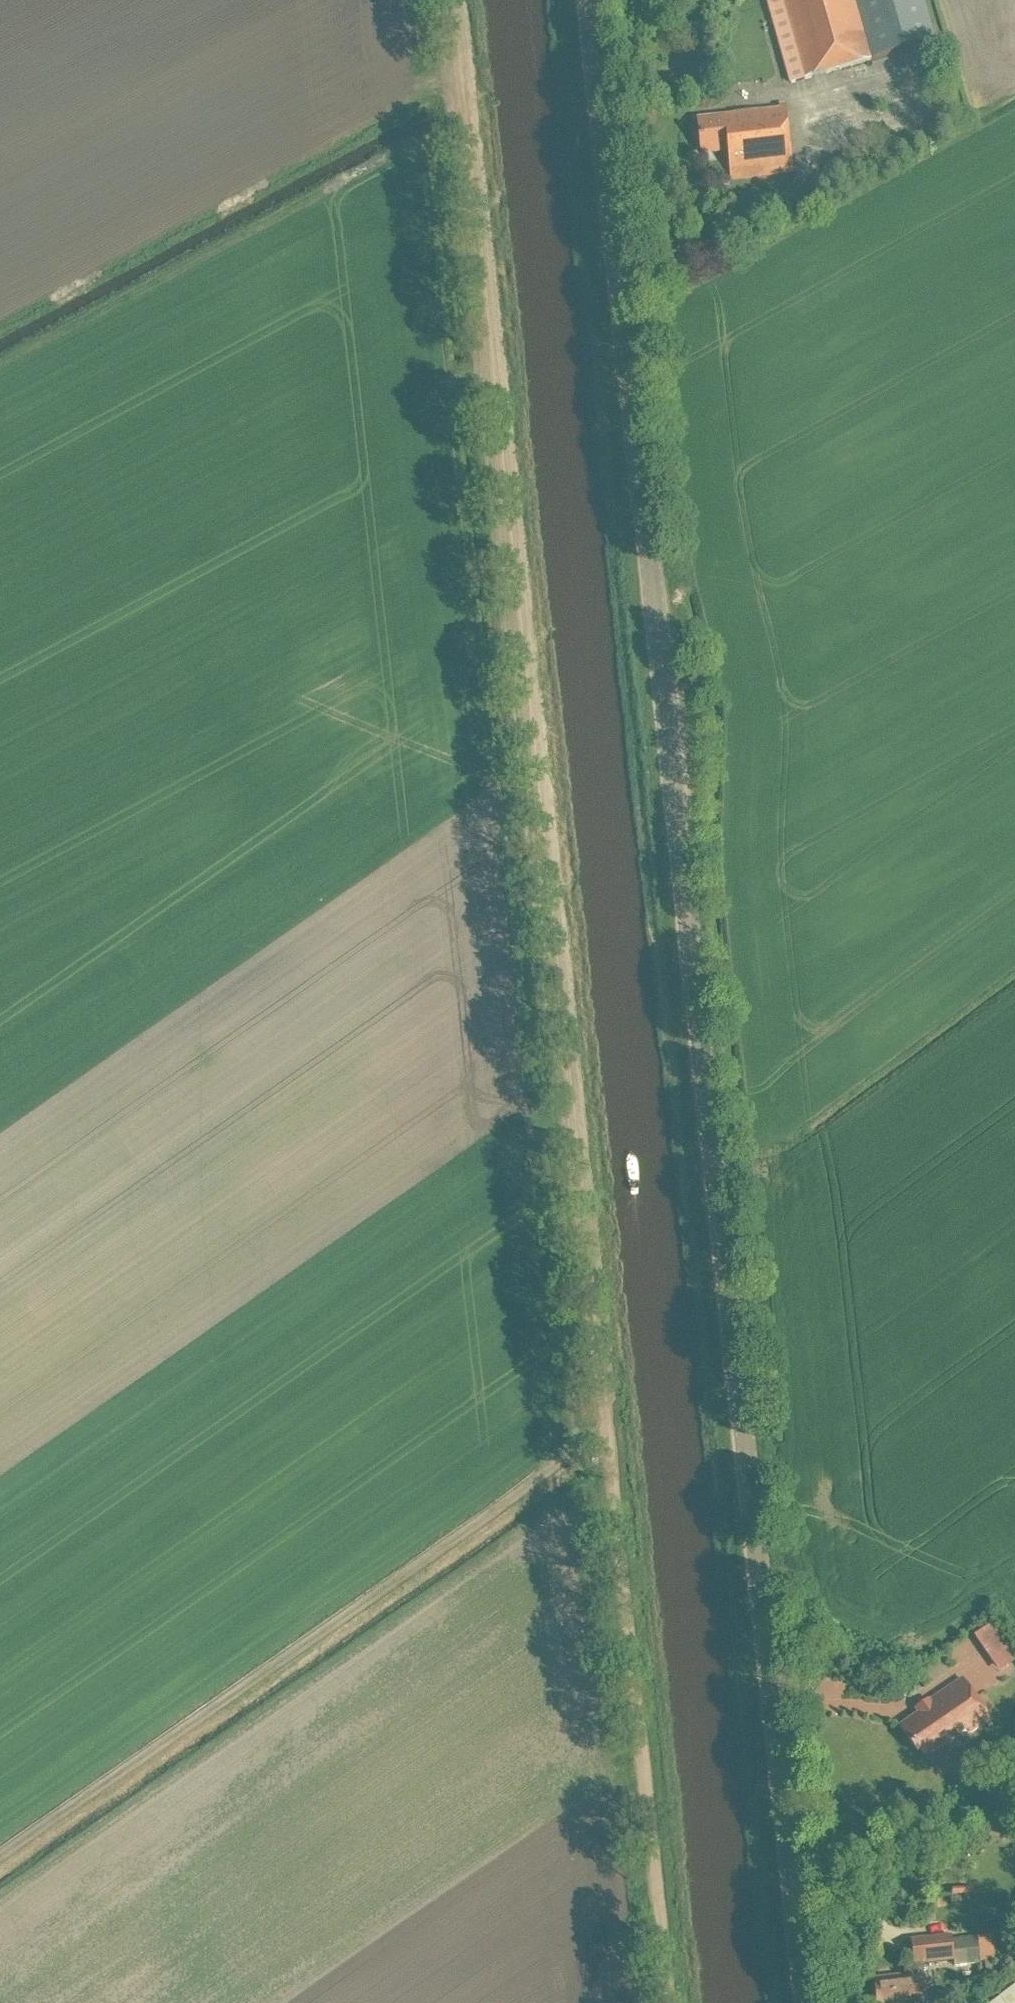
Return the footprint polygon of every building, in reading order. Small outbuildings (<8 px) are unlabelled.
[(776,34),(790,86),(935,43),(923,0),(781,0),(790,30),(776,34)] [(785,107),(778,108),(779,112),(698,121),(702,155),(727,152),(730,182),(792,175),(785,107)] [(1005,1673),(1014,1667),(1014,1646),(1001,1623),(982,1635),(1005,1673)] [(916,1713),(919,1716),(900,1728),(918,1754),(921,1751),(927,1760),(947,1747),(948,1749),(969,1735),(988,1722),(961,1682),(916,1713)] [(873,1981),(876,2002),(927,2002),(923,1965),(954,1962),(952,1941),(951,1938),(911,1942),(914,1966),(903,1968),(903,1969),(904,1977),(873,1981)] [(978,1939),(952,1941),(954,1962),(954,1968),(980,1965),(978,1939)] [(992,2002),(1014,2002),(1014,1986),(992,2002)]
